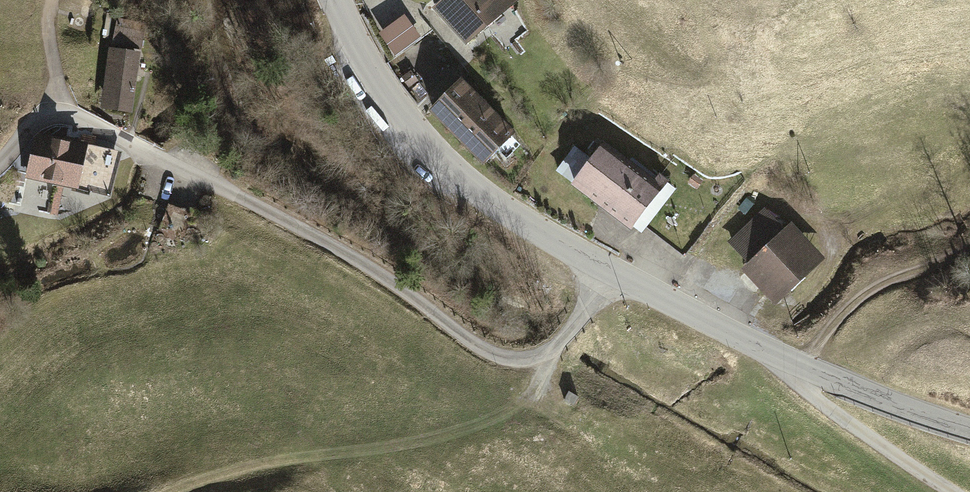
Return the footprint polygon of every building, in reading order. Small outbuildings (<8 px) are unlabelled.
[(433,11),(466,49),(486,31),(520,1),(519,0),(446,0),(433,11)] [(404,17),(380,33),(394,55),(418,39),(404,17)] [(128,115),(132,115),(148,25),(116,19),(103,92),(100,110),(128,115)] [(410,71),(401,78),(408,88),(418,80),(410,71)] [(427,111),(483,168),(498,153),(506,161),(520,147),(513,139),(516,136),(460,79),(450,89),(427,111)] [(35,134),(25,180),(110,198),(120,151),(76,142),(35,134)] [(605,144),(574,184),(640,234),(645,228),(668,198),(662,194),(670,182),(661,176),(655,183),(605,144)] [(727,243),(748,266),(785,231),(764,209),(727,243)] [(792,225),(785,231),(748,266),(741,272),(773,307),(824,260),(792,225)] [(562,398),(573,404),(578,395),(567,389),(562,398)]
